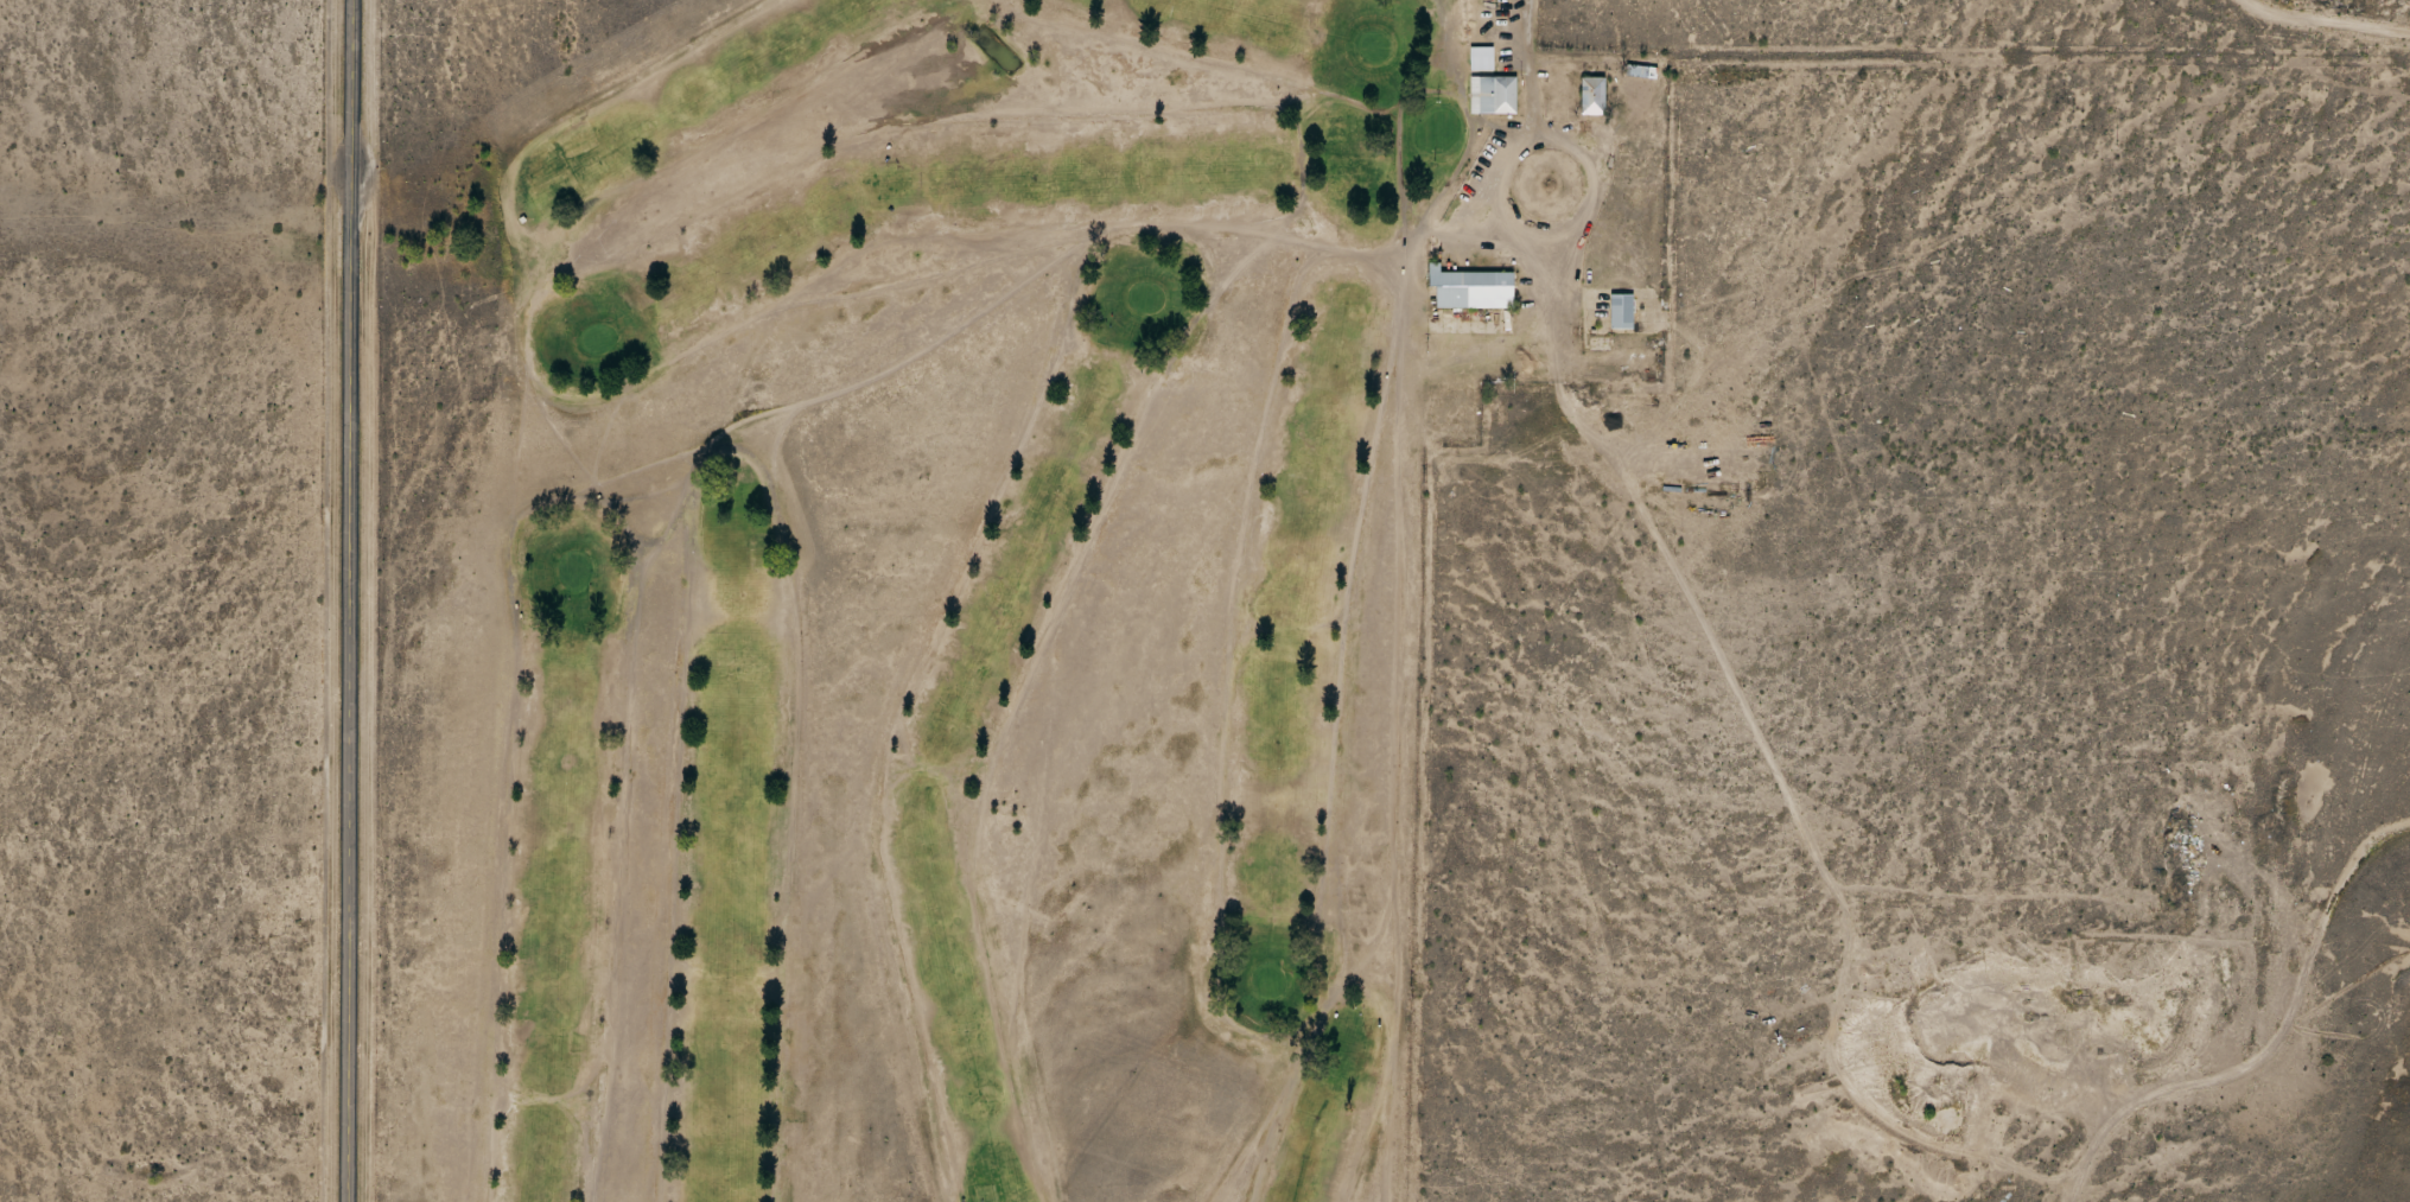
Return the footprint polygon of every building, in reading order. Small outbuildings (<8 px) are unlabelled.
[(1470,114),(1515,114),(1515,77),(1470,77),(1470,114)] [(1604,77),(1581,77),(1581,114),(1604,114),(1604,77)] [(1439,272),(1439,263),(1428,263),(1428,287),(1436,287),(1436,308),(1512,308),(1512,272),(1439,272)] [(1632,294),(1610,294),(1610,329),(1632,329),(1632,294)]
